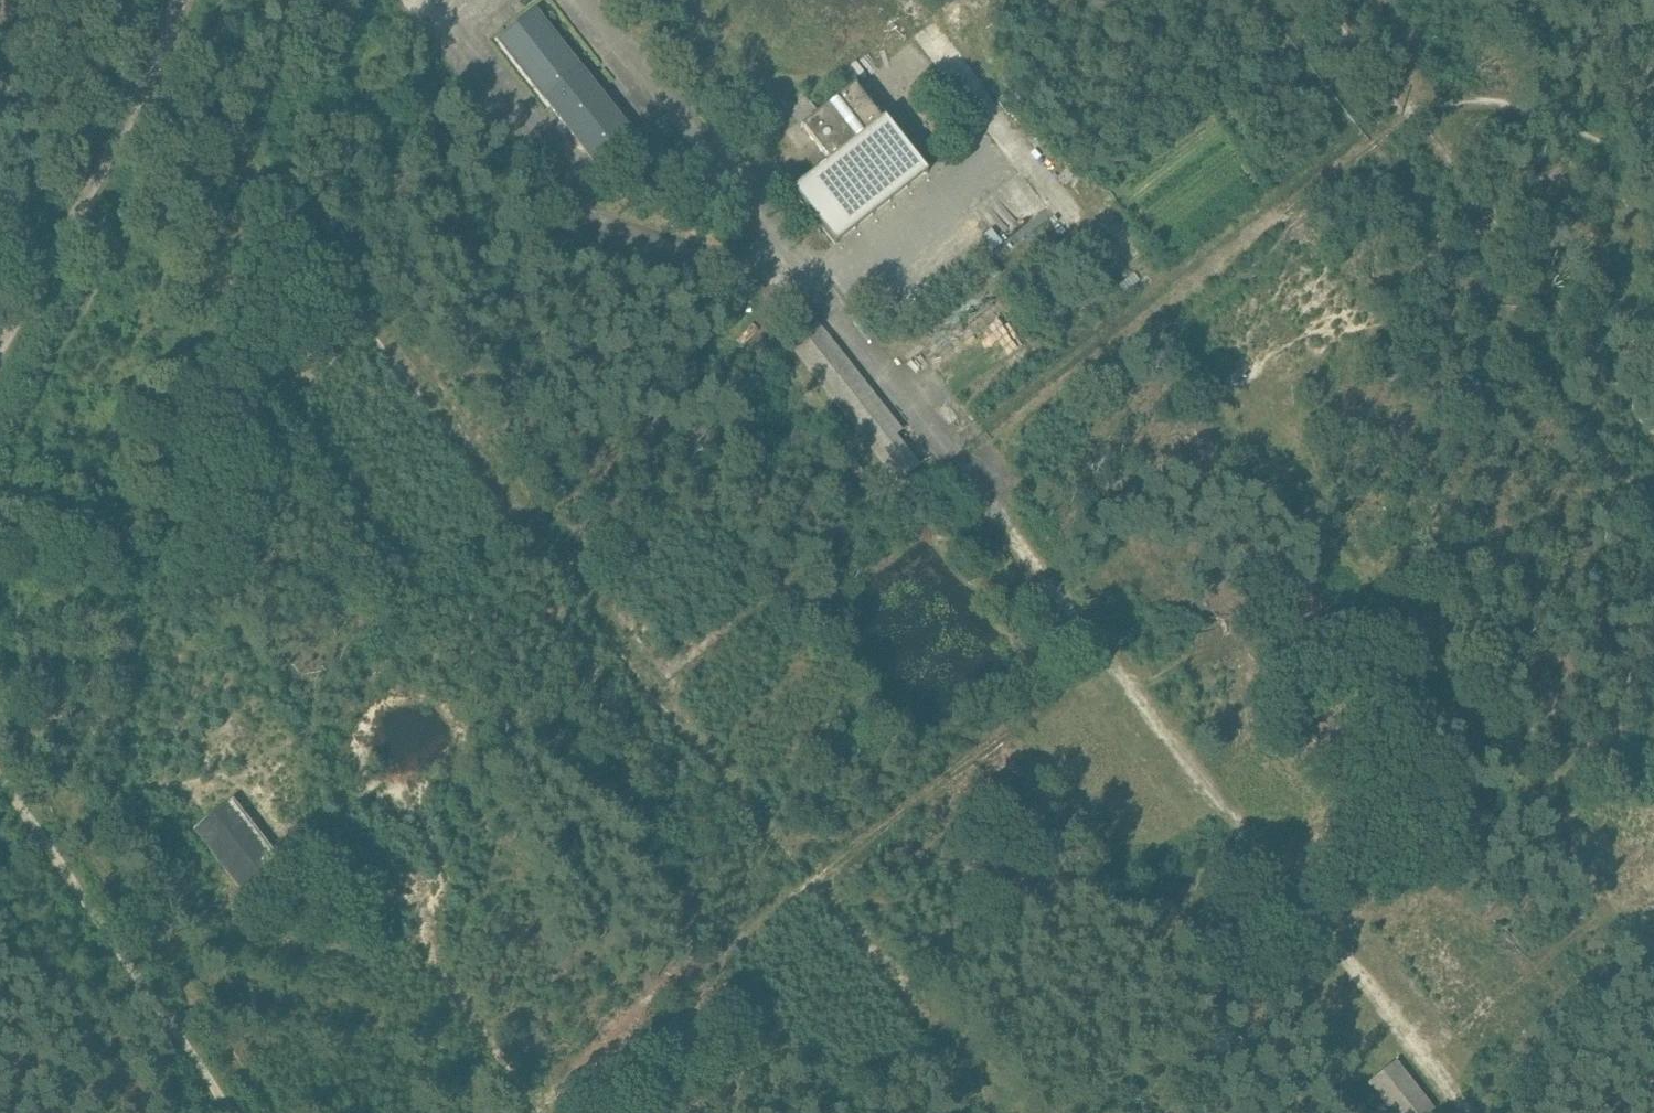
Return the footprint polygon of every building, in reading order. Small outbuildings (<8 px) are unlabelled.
[(499,40),(596,164),(633,134),(536,11),(499,40)] [(855,87),(803,127),(830,161),(792,191),(835,245),(928,173),(885,118),(882,120),(855,87)] [(592,171),(583,178),(592,189),(601,182),(592,171)] [(903,427),(819,321),(791,342),(898,478),(920,460),(899,431),(903,427)] [(233,797),(193,828),(237,884),(240,889),(280,858),(276,853),(233,797)] [(1391,1112),(1426,1112),(1433,1108),(1394,1056),(1365,1078),(1391,1112)]
